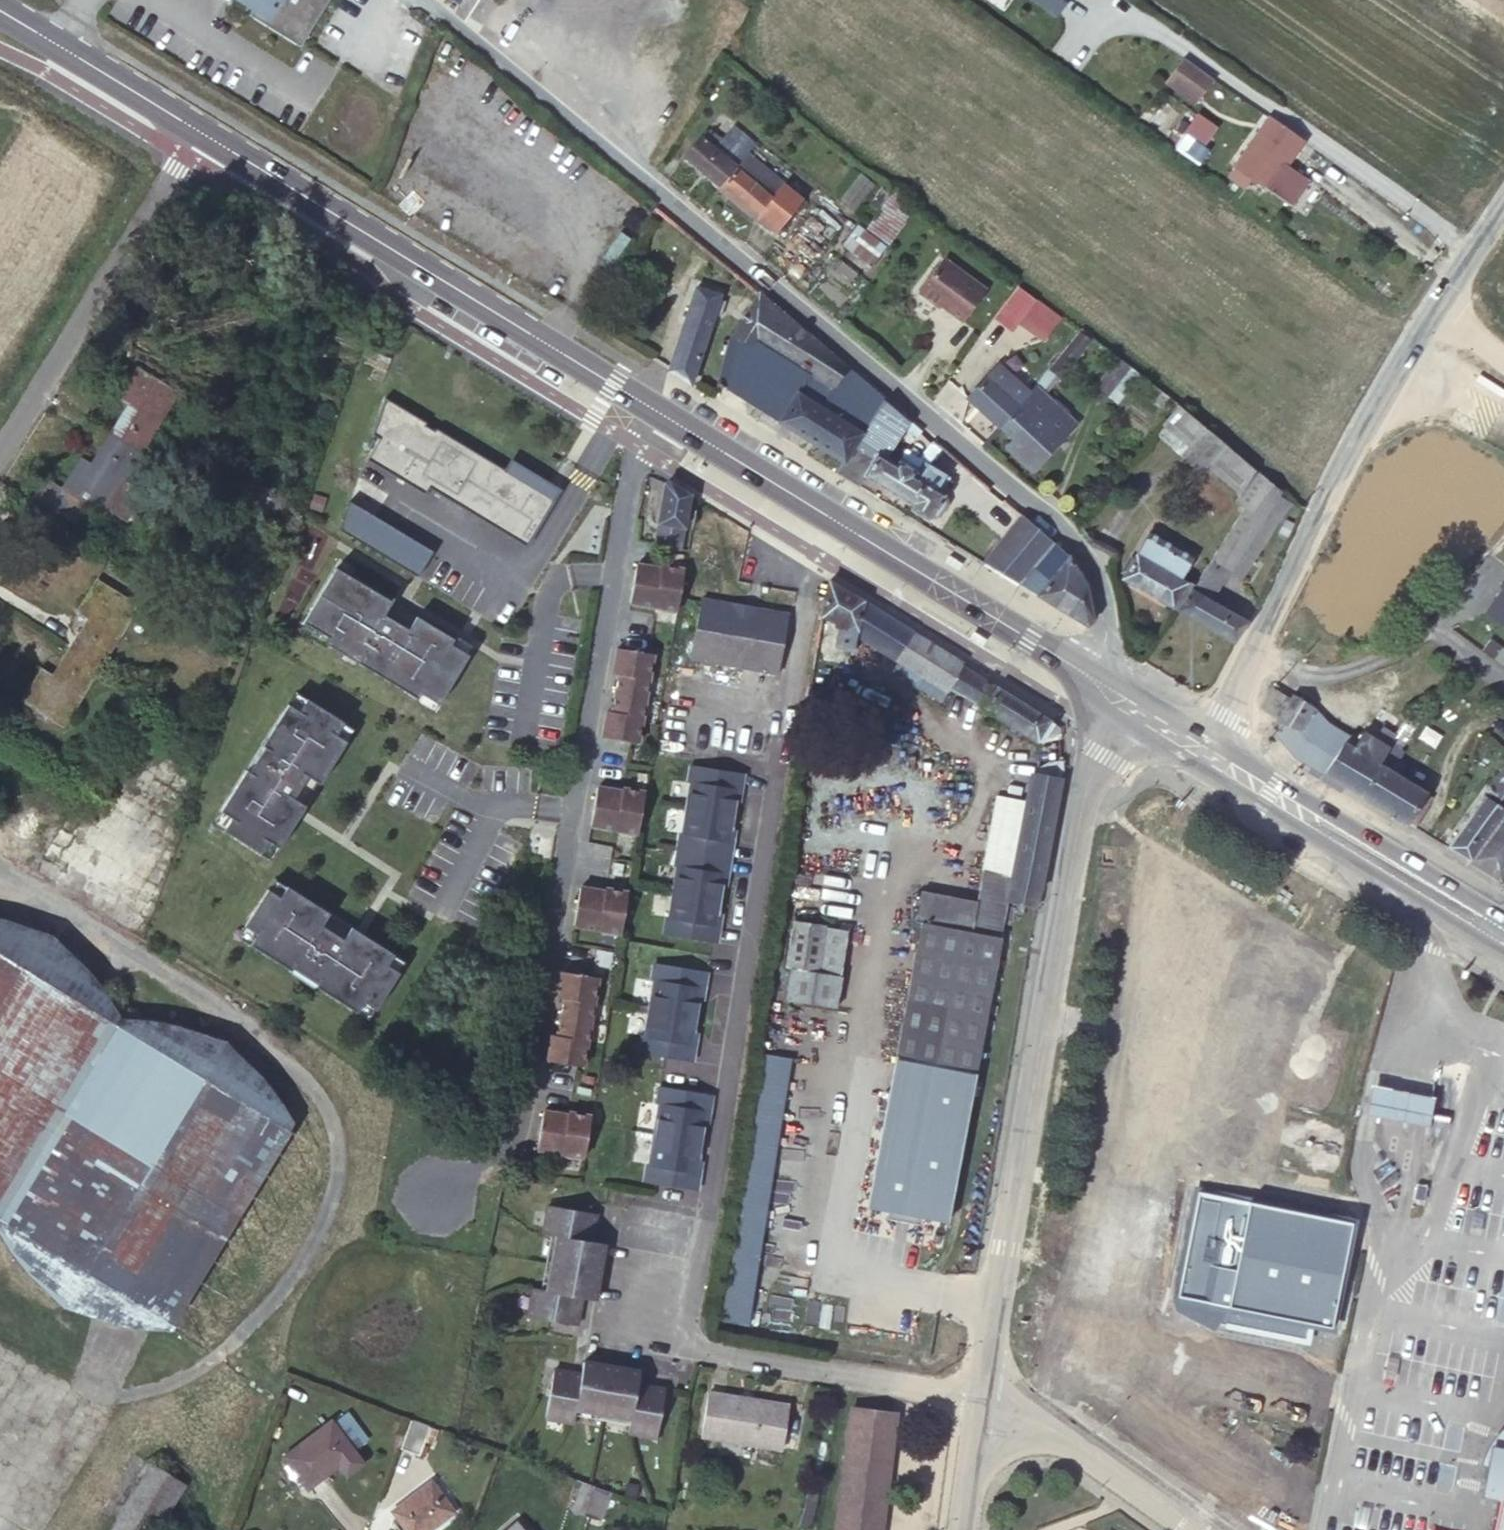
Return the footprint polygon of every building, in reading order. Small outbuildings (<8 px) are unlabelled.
[(252,8),(257,0),(238,0),(252,8)] [(252,8),(248,14),(300,46),(328,0),(257,0),(252,8)] [(1057,21),(1072,0),(1028,0),(1057,21)] [(1187,59),(1170,84),(1198,105),(1216,80),(1187,59)] [(1214,126),(1197,115),(1185,133),(1201,144),(1214,126)] [(1235,166),(1240,170),(1274,121),(1268,117),(1235,166)] [(1274,121),(1240,170),(1252,178),(1289,205),(1307,179),(1286,165),(1302,142),(1274,121)] [(745,154),(754,144),(733,126),(721,140),(708,131),(701,139),(700,138),(683,157),(719,187),(745,154)] [(783,185),(745,154),(719,187),(757,218),(783,185)] [(1252,178),(1240,170),(1235,166),(1227,176),(1245,188),(1252,178)] [(860,174),(843,200),(856,208),(873,182),(860,174)] [(783,185),(757,218),(774,231),(801,198),(784,184),(783,185)] [(916,206),(893,189),(868,226),(890,242),(916,206)] [(661,213),(655,207),(651,212),(657,217),(661,213)] [(878,258),(849,236),(841,246),(870,267),(878,258)] [(986,289),(944,259),(920,292),(940,307),(942,305),(963,320),(986,289)] [(668,370),(690,384),(713,314),(722,316),(726,301),(719,299),(721,295),(695,287),(668,370)] [(1012,331),(1035,301),(1019,289),(996,319),(1012,331)] [(731,333),(716,380),(773,415),(793,384),(827,392),(848,363),(757,291),(731,333)] [(1036,301),(1021,323),(1046,339),(1060,318),(1036,301)] [(1049,370),(1056,375),(1060,379),(1090,341),(1080,332),(1049,370)] [(1130,367),(1118,358),(1089,394),(1101,403),(1130,367)] [(1030,394),(997,365),(967,399),(1000,428),(1020,407),(1030,394)] [(178,393),(136,367),(117,398),(127,405),(132,407),(123,422),(118,419),(109,434),(141,453),(178,393)] [(1049,370),(1048,369),(1036,386),(1042,392),(1056,375),(1049,370)] [(1042,392),(1036,386),(1030,394),(1020,407),(1000,428),(1012,439),(1004,447),(1031,470),(1075,421),(1042,392)] [(777,422),(841,462),(860,432),(796,392),(777,422)] [(426,423),(384,398),(371,436),(378,440),(366,460),(424,495),(428,488),(526,546),(559,491),(553,488),(511,462),(505,470),(436,429),(434,431),(424,425),(426,423)] [(876,454),(880,447),(888,453),(909,419),(885,399),(862,433),(844,463),(841,462),(835,472),(858,487),(864,476),(862,475),(875,453),(876,454)] [(132,407),(127,405),(118,419),(123,422),(132,407)] [(1224,442),(1179,405),(1162,427),(1189,450),(1184,455),(1202,470),(1207,465),(1240,493),(1256,470),(1224,442)] [(862,433),(861,433),(860,432),(841,462),(844,463),(862,433)] [(86,503),(104,514),(107,508),(124,480),(141,453),(109,434),(100,449),(105,452),(96,466),(91,463),(80,457),(62,488),(46,477),(33,498),(74,524),(86,503)] [(885,459),(888,453),(880,447),(876,454),(885,459)] [(105,452),(100,449),(91,463),(96,466),(105,452)] [(950,477),(922,461),(914,474),(913,471),(901,464),(897,464),(896,466),(885,459),(876,454),(875,453),(862,475),(864,476),(930,516),(931,514),(933,514),(938,513),(945,502),(943,497),(942,496),(943,494),(940,492),(950,477)] [(1281,490),(1256,470),(1240,493),(1235,501),(1244,507),(1210,559),(1228,571),(1230,569),(1230,568),(1269,508),(1281,490)] [(691,495),(666,479),(654,544),(681,549),(691,495)] [(124,480),(107,508),(127,520),(138,500),(135,487),(124,480)] [(434,552),(350,502),(341,527),(420,576),(434,552)] [(983,514),(1001,526),(1009,514),(992,502),(983,514)] [(1283,516),(1269,508),(1230,568),(1243,577),(1283,516)] [(1054,543),(1022,514),(983,563),(1019,585),(1054,543)] [(1192,560),(1147,534),(1122,579),(1172,607),(1184,585),(1179,581),(1192,560)] [(1054,543),(1019,585),(1088,627),(1092,619),(1085,583),(1069,557),(1054,543)] [(1210,600),(1228,571),(1210,559),(1176,610),(1234,642),(1248,622),(1210,600)] [(637,564),(630,602),(678,610),(684,569),(662,565),(661,568),(637,564)] [(392,601),(338,570),(308,625),(331,637),(328,645),(421,702),(426,695),(443,706),(472,657),(452,646),(455,640),(420,618),(414,631),(384,616),(392,601)] [(101,665),(138,605),(96,579),(77,610),(87,617),(92,620),(83,634),(78,632),(69,646),(101,665)] [(964,663),(829,580),(822,619),(832,623),(833,625),(834,627),(838,627),(835,645),(853,650),(857,636),(898,662),(947,693),(950,689),(983,707),(984,706),(1042,743),(1061,740),(1060,728),(999,688),(998,689),(962,666),(964,663)] [(1500,587),(1502,588),(1483,615),(1503,629),(1503,580),(1500,587)] [(747,607),(701,600),(691,657),(779,673),(789,614),(747,607)] [(92,620),(87,617),(78,632),(83,634),(92,620)] [(101,665),(69,646),(60,661),(65,664),(56,679),(51,675),(41,669),(21,701),(63,726),(101,665)] [(620,675),(617,693),(647,698),(654,654),(619,648),(616,667),(621,667),(620,675)] [(1445,661),(1437,653),(1431,659),(1438,667),(1445,661)] [(65,664),(60,661),(51,675),(56,679),(65,664)] [(947,693),(898,662),(891,673),(940,704),(947,693)] [(1288,698),(1272,688),(1261,707),(1277,717),(1288,698)] [(647,698),(617,693),(614,712),(613,718),(607,718),(604,737),(640,742),(647,698)] [(1292,695),(1276,722),(1281,724),(1299,730),(1306,719),(1312,708),(1292,695)] [(347,724),(309,702),(304,712),(293,704),(266,748),(270,751),(255,774),(251,772),(225,814),(236,821),(227,834),(265,859),(273,846),(282,850),(302,816),(307,808),(297,800),(310,779),(322,786),(350,742),(339,737),(347,724)] [(1327,724),(1312,708),(1306,719),(1331,733),(1344,741),(1343,742),(1353,748),(1363,732),(1348,736),(1327,724)] [(1331,733),(1306,719),(1299,730),(1281,724),(1278,732),(1298,755),(1324,772),(1336,753),(1323,745),(1331,733)] [(1324,772),(1408,823),(1409,822),(1425,793),(1426,792),(1396,774),(1403,762),(1398,759),(1402,753),(1389,744),(1394,736),(1382,729),(1375,740),(1363,732),(1353,748),(1343,742),(1336,753),(1324,772)] [(1336,753),(1343,742),(1344,741),(1331,733),(1323,745),(1336,753)] [(1065,772),(1063,761),(1052,762),(1045,764),(1040,766),(1037,768),(1036,771),(1035,778),(1030,777),(1011,877),(1006,902),(1008,903),(1018,905),(1033,907),(1038,908),(1065,772)] [(743,773),(692,765),(688,782),(692,783),(683,833),(681,833),(676,866),(679,866),(670,918),(668,917),(665,935),(716,943),(720,925),(715,924),(723,872),(727,873),(733,841),(728,840),(736,790),(740,790),(743,773)] [(1485,795),(1503,809),(1503,768),(1485,795)] [(961,777),(973,780),(974,773),(961,771),(961,777)] [(624,791),(599,786),(592,825),(640,833),(647,792),(624,788),(624,791)] [(1425,793),(1409,822),(1415,826),(1432,797),(1425,793)] [(1470,861),(1503,816),(1503,809),(1485,795),(1447,846),(1470,861)] [(1470,861),(1499,878),(1503,872),(1503,816),(1470,861)] [(1011,877),(983,872),(977,901),(922,891),(916,921),(921,923),(895,1058),(976,1073),(1002,939),(1001,939),(1008,903),(1006,902),(1011,877)] [(860,897),(800,886),(797,907),(858,917),(860,897)] [(606,892),(581,888),(575,927),(622,934),(628,893),(606,890),(606,892)] [(331,915),(288,889),(283,899),(271,893),(247,931),(257,937),(252,946),(295,975),(296,971),(360,1016),(367,1004),(379,1013),(401,975),(389,969),(396,956),(361,934),(354,930),(346,943),(323,929),(331,915)] [(1027,937),(1033,907),(1018,905),(1013,934),(1027,937)] [(120,1018),(88,971),(51,935),(2,919),(0,919),(0,1215),(120,1018)] [(820,972),(827,927),(795,922),(786,967),(792,968),(820,972)] [(849,931),(827,927),(820,972),(842,976),(849,931)] [(707,972),(655,964),(653,981),(656,981),(647,1037),(643,1036),(640,1053),(692,1061),(695,1045),(690,1043),(699,989),(704,989),(707,972)] [(842,976),(820,972),(792,968),(787,1002),(837,1009),(842,976)] [(563,973),(560,992),(565,993),(564,999),(561,1018),(591,1023),(598,978),(563,973)] [(120,1018),(0,1215),(0,1234),(9,1249),(26,1270),(63,1307),(88,1315),(112,1323),(138,1328),(167,1330),(170,1326),(290,1132),(293,1123),(262,1078),(225,1042),(177,1026),(152,1021),(120,1018)] [(591,1023),(561,1018),(558,1037),(557,1044),(552,1043),(549,1062),(584,1067),(591,1023)] [(761,1051),(722,1320),(751,1324),(790,1055),(761,1051)] [(1432,1096),(1371,1085),(1365,1114),(1427,1126),(1432,1096)] [(713,1095),(660,1086),(658,1103),(661,1104),(652,1164),(647,1163),(645,1181),(698,1190),(701,1172),(695,1172),(705,1111),(711,1112),(713,1095)] [(545,1111),(538,1150),(585,1157),(592,1117),(570,1113),(569,1116),(545,1111)] [(1424,1201),(1427,1185),(1426,1185),(1417,1183),(1414,1198),(1423,1201),(1424,1201)] [(1350,1221),(1195,1188),(1171,1302),(1170,1311),(1192,1322),(1211,1332),(1216,1326),(1308,1346),(1311,1327),(1329,1329),(1350,1221)] [(597,1214),(550,1205),(544,1234),(558,1236),(547,1291),(535,1287),(529,1316),(577,1325),(582,1297),(596,1299),(606,1245),(592,1242),(597,1214)] [(584,1374),(555,1369),(546,1417),(575,1422),(578,1408),(632,1419),(629,1432),(657,1437),(665,1389),(638,1384),(639,1371),(586,1361),(584,1374)] [(789,1406),(709,1392),(703,1434),(782,1448),(789,1406)] [(837,1529),(884,1529),(897,1414),(852,1409),(837,1529)] [(363,1463),(331,1421),(285,1456),(308,1488),(339,1464),(348,1475),(363,1463)] [(429,1428),(412,1421),(402,1448),(419,1454),(429,1428)] [(1483,1478),(1496,1496),(1499,1496),(1503,1474),(1503,1429),(1503,1430),(1497,1437),(1492,1445),(1488,1453),(1486,1458),(1483,1478)] [(152,1465),(112,1529),(156,1529),(184,1484),(152,1465)] [(1499,1496),(1492,1529),(1503,1529),(1503,1474),(1499,1496)] [(598,1486),(567,1475),(564,1484),(581,1490),(573,1511),(587,1516),(598,1486)] [(431,1482),(394,1511),(408,1529),(430,1529),(454,1511),(431,1482)]
